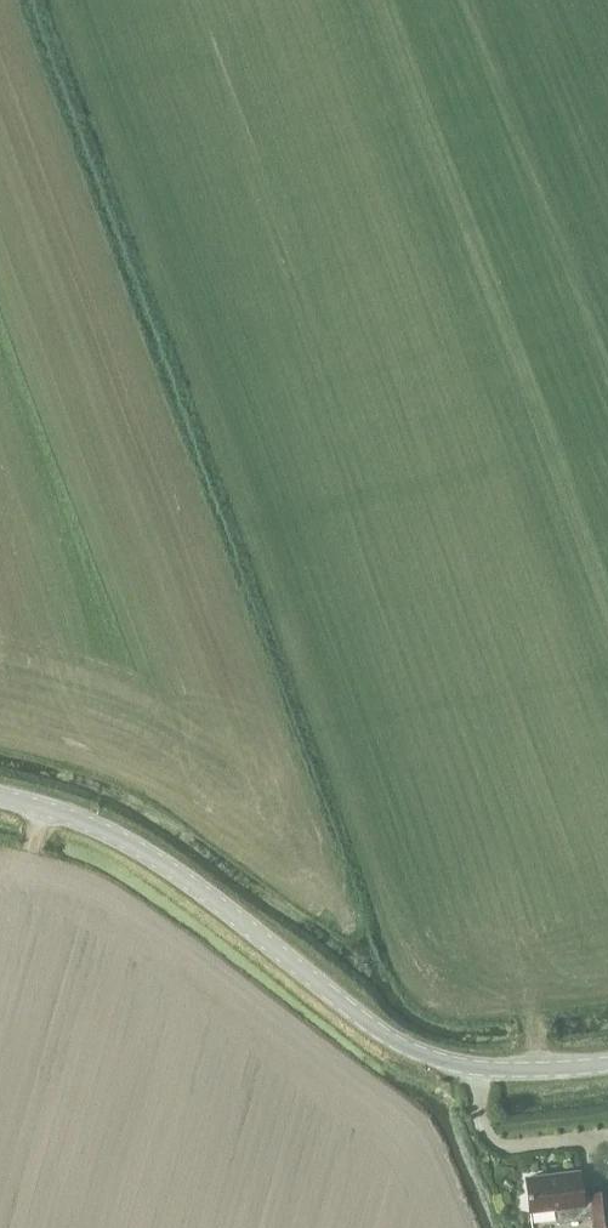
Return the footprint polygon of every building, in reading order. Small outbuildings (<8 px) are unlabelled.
[(590,1195),(591,1205),(583,1206),(579,1174),(526,1180),(530,1213),(555,1210),(557,1225),(594,1221),(594,1227),(607,1227),(607,1193),(590,1195)] [(550,1224),(549,1214),(523,1215),(523,1225),(550,1224)]
